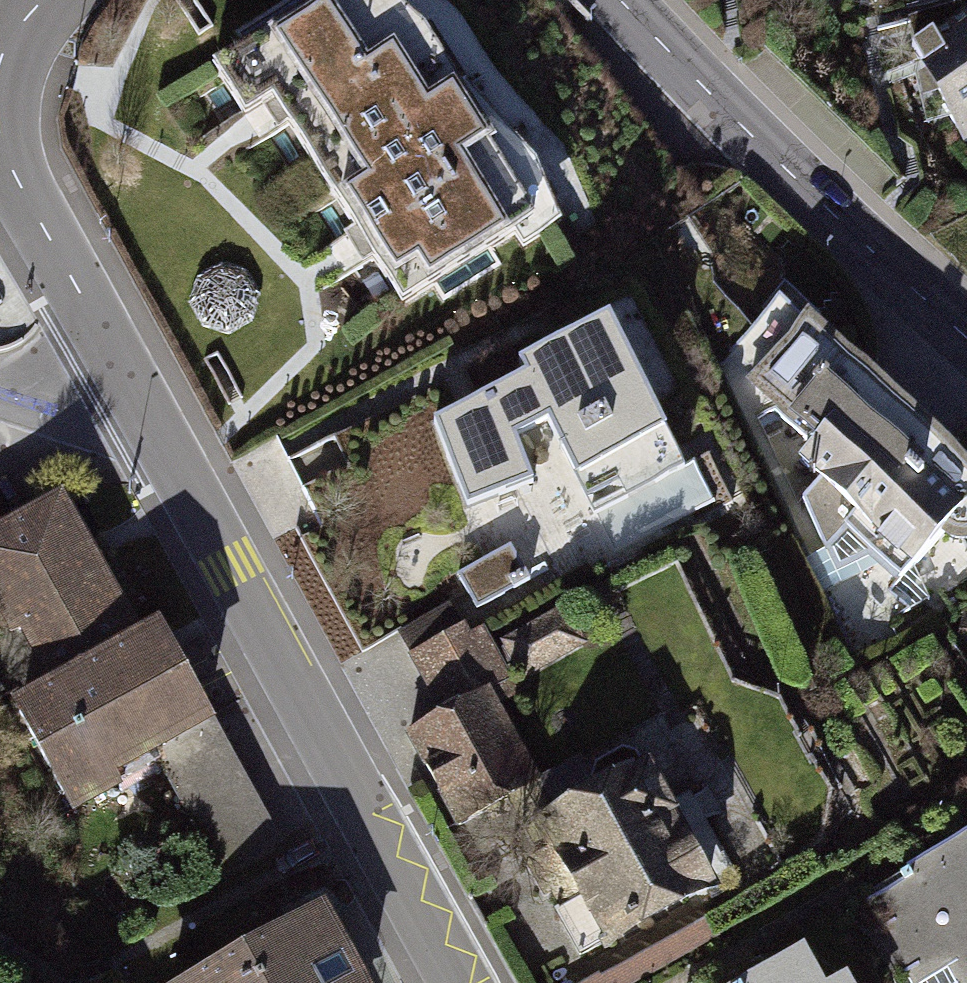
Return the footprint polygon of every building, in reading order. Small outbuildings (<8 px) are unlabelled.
[(210,54),(241,104),(271,85),(285,108),(369,241),(401,292),(531,211),(487,140),(493,136),(422,23),(397,0),(296,0),(210,54)] [(913,51),(925,73),(964,145),(966,143),(966,20),(933,39),(931,36),(911,47),(913,51)] [(525,379),(429,421),(468,508),(533,480),(514,437),(550,421),(590,512),(683,471),(615,317),(517,360),(525,379)] [(806,326),(773,361),(792,379),(780,392),(793,404),(782,417),(767,403),(752,419),(795,509),(802,502),(826,552),(846,530),(900,581),(966,510),(966,477),(806,326)] [(65,503),(0,537),(0,625),(26,675),(128,622),(90,551),(65,503)] [(517,550),(465,575),(481,606),(532,581),(517,550)] [(564,613),(505,637),(520,674),(579,650),(564,613)] [(284,859),(158,636),(10,719),(71,827),(158,777),(224,893),(284,859)] [(537,800),(460,645),(410,669),(439,728),(420,737),(442,784),(435,787),(460,837),(537,800)] [(652,773),(542,834),(606,949),(716,888),(652,773)] [(858,927),(893,982),(966,982),(966,858),(858,927)] [(203,982),(364,982),(323,913),(203,982)] [(807,959),(764,982),(821,982),(807,959)]
